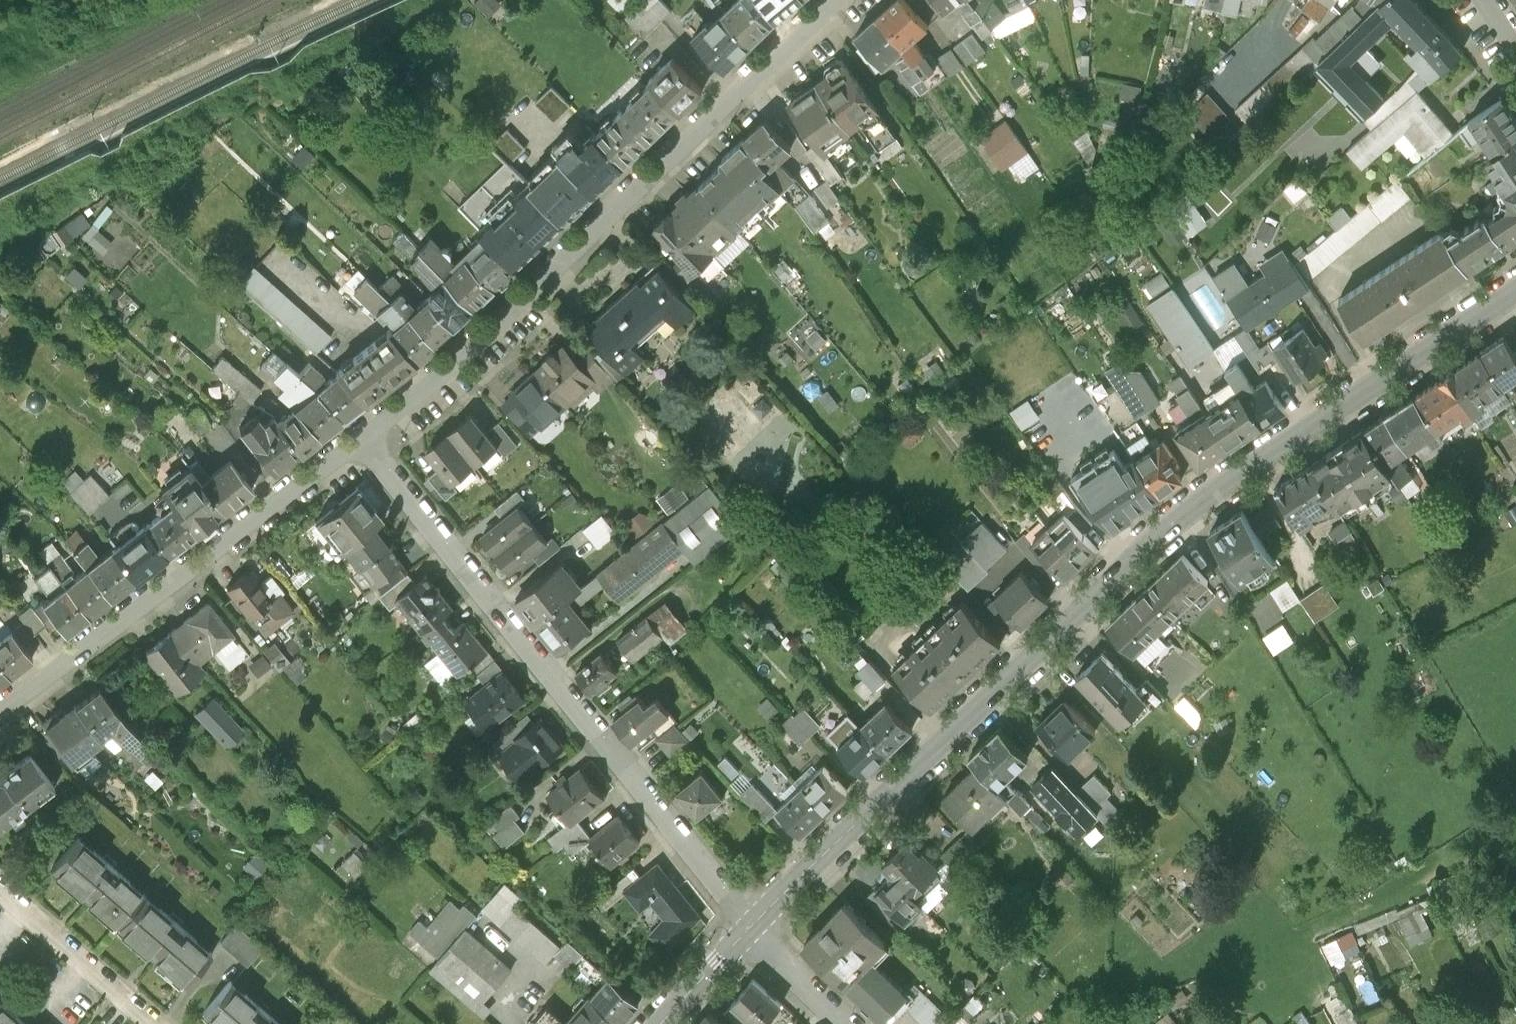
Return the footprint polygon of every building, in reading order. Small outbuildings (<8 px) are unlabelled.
[(498,0),(477,0),(474,4),(488,18),(502,4),(498,0)] [(662,0),(642,0),(624,17),(643,37),(671,10),(662,0)] [(723,13),(752,42),(771,24),(748,0),(738,0),(723,13)] [(771,24),(799,0),(748,0),(771,24)] [(904,47),(903,48),(907,55),(913,62),(924,55),(912,39),(926,26),(904,0),(894,0),(876,16),(904,47)] [(959,1),(960,0),(934,0),(942,11),(959,1)] [(971,0),(960,0),(959,1),(959,8),(981,38),(983,37),(988,43),(997,36),(990,27),(971,0)] [(990,27),(1001,19),(988,0),(971,0),(990,27)] [(1016,14),(1029,8),(1026,2),(1025,0),(1009,0),(1016,14)] [(1221,11),(1224,0),(1205,0),(1203,6),(1221,11)] [(1221,11),(1237,14),(1240,0),(1224,0),(1221,11)] [(1333,0),(1295,0),(1295,1),(1321,18),(1329,26),(1343,12),(1332,1),(1333,0)] [(1367,114),(1384,98),(1364,77),(1348,62),(1365,45),(1394,18),(1413,38),(1402,48),(1418,65),(1429,54),(1448,35),(1415,0),(1383,0),(1365,18),(1320,62),(1367,114)] [(1353,6),(1365,18),(1383,0),(1359,0),(1353,6)] [(1251,126),(1320,62),(1365,18),(1353,6),(1351,5),(1343,12),(1329,26),(1316,38),(1313,36),(1235,109),(1251,126)] [(1016,14),(1001,19),(990,27),(997,36),(1034,20),(1029,8),(1016,14)] [(725,68),(752,42),(723,13),(711,25),(709,23),(695,36),(725,68)] [(903,48),(904,47),(876,16),(855,35),(860,42),(883,66),(903,48)] [(971,32),(952,45),(966,65),(985,51),(971,32)] [(1173,36),(1163,33),(1161,44),(1171,47),(1173,36)] [(1365,120),(1373,129),(1416,92),(1462,52),(1448,35),(1429,54),(1400,90),(1365,120)] [(1229,50),(1214,41),(1208,70),(1229,50)] [(875,75),(883,66),(860,42),(855,47),(875,75)] [(1348,62),(1364,77),(1377,65),(1370,58),(1374,55),(1365,45),(1348,62)] [(950,48),(935,59),(946,75),(962,64),(950,48)] [(913,62),(930,87),(946,75),(935,59),(929,51),(924,55),(913,62)] [(1090,53),(1082,53),(1081,73),(1089,73),(1090,53)] [(913,62),(907,55),(898,61),(921,94),(930,87),(913,62)] [(650,80),(652,83),(679,111),(703,89),(673,58),(650,80)] [(826,76),(817,83),(849,129),(859,122),(878,150),(896,138),(842,60),(836,60),(825,68),(824,73),(826,76)] [(1140,86),(1121,82),(1117,98),(1137,102),(1140,86)] [(624,165),(679,111),(652,83),(596,136),(624,165)] [(788,103),(816,143),(820,149),(822,148),(849,129),(817,83),(788,103)] [(554,122),(570,106),(552,87),(535,103),(554,122)] [(1373,129),(1348,150),(1360,164),(1405,129),(1414,122),(1437,147),(1453,133),(1416,92),(1373,129)] [(1228,120),(1205,94),(1185,112),(1209,137),(1228,120)] [(1053,110),(1052,111),(1064,128),(1069,124),(1077,136),(1072,139),(1093,168),(1097,150),(1072,99),(1069,101),(1066,98),(1061,97),(1056,99),(1052,104),(1053,110)] [(1492,155),(1514,140),(1515,139),(1515,120),(1502,98),(1470,120),(1458,129),(1467,141),(1478,133),(1492,154),(1492,155)] [(765,118),(745,137),(770,164),(771,165),(777,160),(791,147),(765,118)] [(1038,167),(1006,121),(982,138),(1003,168),(1009,163),(1021,179),(1038,167)] [(1427,156),(1437,147),(1414,122),(1405,129),(1427,156)] [(507,129),(491,145),(510,164),(526,148),(507,129)] [(595,192),(624,165),(596,136),(593,132),(582,143),(576,136),(558,153),(595,192)] [(722,165),(699,186),(737,227),(738,228),(746,221),(743,219),(751,212),(757,218),(766,210),(760,203),(770,195),(780,205),(789,198),(783,189),(765,169),(770,164),(745,137),(722,158),(722,165)] [(1514,140),(1492,155),(1492,154),(1486,158),(1497,175),(1496,176),(1509,194),(1506,206),(1489,218),(1485,213),(1448,238),(1469,270),(1515,239),(1515,148),(1513,143),(1515,141),(1514,140)] [(806,150),(826,178),(830,184),(842,176),(822,148),(820,149),(816,143),(806,150)] [(305,146),(294,159),(304,169),(316,156),(305,146)] [(558,153),(553,158),(557,162),(536,182),(532,178),(527,183),(564,222),(575,212),(576,213),(585,205),(584,203),(595,192),(558,153)] [(807,192),(777,160),(771,165),(770,164),(765,169),(783,189),(789,198),(813,232),(828,222),(807,192)] [(840,198),(830,184),(826,178),(813,187),(827,207),(840,198)] [(1339,229),(1338,228),(1306,254),(1300,245),(1287,254),(1294,264),(1298,261),(1312,277),(1352,245),(1412,196),(1398,180),(1339,229)] [(1307,196),(1295,181),(1279,193),(1292,208),(1307,196)] [(479,229),(488,239),(516,268),(564,222),(527,183),(479,229)] [(681,203),(672,211),(710,252),(737,227),(699,186),(690,194),(687,192),(678,200),(681,203)] [(1184,189),(1166,206),(1168,209),(1186,236),(1206,222),(1184,189)] [(112,209),(106,204),(94,218),(95,219),(92,223),(97,227),(112,209)] [(1328,216),(1338,228),(1352,217),(1342,204),(1328,216)] [(1153,219),(1170,247),(1186,236),(1168,209),(1153,219)] [(80,211),(50,231),(61,248),(72,240),(69,237),(89,224),(80,211)] [(713,255),(710,252),(672,211),(670,213),(669,211),(654,224),(656,226),(654,227),(683,258),(695,271),(696,270),(706,281),(723,266),(713,255)] [(1262,220),(1254,236),(1268,242),(1276,226),(1262,220)] [(96,230),(91,225),(82,235),(87,240),(86,241),(101,254),(112,242),(97,229),(96,230)] [(1443,232),(1391,266),(1416,305),(1469,270),(1448,238),(1443,232)] [(430,239),(419,250),(475,307),(495,288),(468,259),(455,271),(452,268),(454,266),(454,264),(430,239)] [(488,239),(468,259),(495,288),(516,268),(488,239)] [(1214,277),(1247,328),(1309,287),(1294,264),(1287,254),(1281,245),(1257,262),(1264,274),(1249,284),(1234,263),(1214,277)] [(410,261),(437,288),(428,297),(455,327),(475,307),(419,250),(410,261)] [(230,276),(237,282),(253,265),(246,258),(230,276)] [(683,258),(674,266),(697,292),(707,282),(706,281),(696,270),(695,271),(683,258)] [(644,356),(631,341),(654,320),(651,317),(661,308),(677,326),(695,309),(655,264),(584,328),(606,352),(625,373),(644,356)] [(237,282),(315,354),(331,337),(253,265),(237,282)] [(1365,339),(1416,305),(1391,266),(1339,300),(1365,339)] [(407,315),(405,317),(391,300),(390,301),(357,269),(345,283),(382,319),(384,316),(393,327),(386,333),(414,364),(434,345),(407,315)] [(1146,285),(1155,298),(1171,287),(1162,274),(1146,285)] [(392,275),(379,288),(391,300),(398,294),(394,290),(398,287),(401,290),(404,289),(392,275)] [(428,297),(415,308),(412,305),(413,304),(401,290),(398,287),(394,290),(398,294),(391,300),(405,317),(407,315),(434,345),(455,327),(428,297)] [(1155,298),(1148,303),(1171,337),(1176,346),(1189,365),(1213,350),(1171,287),(1155,298)] [(1014,308),(1007,298),(996,305),(1004,316),(1014,308)] [(1128,300),(1113,309),(1128,333),(1143,324),(1128,300)] [(827,339),(816,327),(806,337),(817,348),(827,339)] [(1285,386),(1296,380),(1275,348),(1269,339),(1259,346),(1247,328),(1236,335),(1249,354),(1259,370),(1270,363),(1285,386)] [(1305,328),(1275,348),(1296,380),(1297,381),(1327,361),(1305,328)] [(363,402),(414,364),(386,333),(335,372),(337,374),(363,402)] [(1254,388),(1237,362),(1249,354),(1236,335),(1213,350),(1231,378),(1262,425),(1285,409),(1265,380),(1254,388)] [(1480,351),(1509,395),(1514,391),(1507,381),(1515,375),(1515,355),(1514,352),(1504,336),(1480,351)] [(1167,352),(1176,346),(1171,337),(1161,344),(1167,352)] [(566,405),(591,382),(593,380),(577,362),(563,347),(556,354),(555,352),(551,352),(544,357),(544,362),(545,363),(536,371),(566,405)] [(590,351),(577,362),(593,380),(591,382),(598,389),(612,376),(598,359),(590,351)] [(1480,351),(1447,374),(1473,414),(1481,426),(1493,419),(1490,414),(1511,399),(1509,395),(1480,351)] [(616,380),(625,373),(606,352),(598,359),(612,376),(616,380)] [(222,354),(211,366),(250,400),(260,388),(222,354)] [(978,373),(967,358),(957,365),(968,380),(978,373)] [(337,374),(324,384),(322,382),(322,375),(305,360),(295,370),(342,418),(363,402),(337,374)] [(279,374),(298,395),(293,400),(289,404),(293,408),(319,436),(342,418),(295,370),(286,362),(276,372),(279,374)] [(1105,369),(1135,416),(1159,401),(1139,369),(1122,369),(1117,362),(1105,369)] [(542,426),(566,405),(536,371),(512,393),(514,395),(542,426)] [(273,380),(293,400),(298,395),(279,374),(273,380)] [(1447,374),(1414,396),(1440,436),(1473,414),(1447,374)] [(1172,382),(1180,395),(1190,388),(1182,376),(1172,382)] [(1212,408),(1205,412),(1228,447),(1262,425),(1231,378),(1204,397),(1212,408)] [(1201,465),(1228,447),(1205,412),(1190,388),(1180,395),(1196,419),(1178,431),(1201,465)] [(542,426),(514,395),(503,405),(531,436),(542,426)] [(1414,396),(1385,415),(1407,448),(1427,435),(1432,443),(1440,437),(1440,436),(1414,396)] [(195,406),(186,413),(199,432),(209,424),(195,406)] [(1506,412),(1515,428),(1515,427),(1515,411),(1514,407),(1506,412)] [(293,408),(277,421),(300,451),(319,436),(293,408)] [(272,471),(300,451),(277,421),(273,415),(263,423),(255,413),(238,427),(272,471)] [(958,426),(948,413),(940,419),(949,432),(958,426)] [(1385,415),(1363,430),(1394,476),(1398,483),(1406,496),(1418,488),(1402,463),(1394,456),(1407,448),(1385,415)] [(465,422),(450,434),(475,465),(497,447),(498,446),(487,432),(474,416),(469,416),(466,418),(465,422)] [(922,431),(912,419),(896,432),(906,444),(922,431)] [(499,422),(487,432),(498,446),(497,447),(504,456),(517,445),(499,422)] [(1390,479),(1394,476),(1363,430),(1309,466),(1332,500),(1340,512),(1344,509),(1346,512),(1392,482),(1390,479)] [(1126,446),(1135,459),(1158,494),(1182,478),(1176,470),(1181,466),(1163,440),(1155,446),(1146,432),(1126,446)] [(452,483),(475,465),(450,434),(435,446),(431,446),(428,449),(427,454),(439,469),(451,484),(452,483)] [(1085,498),(1112,526),(1129,515),(1128,513),(1105,479),(1125,466),(1114,450),(1072,478),(1085,498)] [(105,484),(123,472),(112,456),(94,468),(105,484)] [(196,459),(188,465),(223,510),(252,487),(229,458),(208,474),(196,459)] [(1125,466),(1105,479),(1128,513),(1158,494),(1135,459),(1125,466)] [(195,531),(223,510),(188,465),(160,486),(166,493),(195,531)] [(1311,513),(1332,500),(1309,466),(1276,488),(1301,526),(1314,517),(1311,513)] [(83,477),(75,468),(62,480),(70,489),(68,491),(89,511),(108,492),(89,471),(83,477)] [(439,469),(428,478),(446,499),(458,490),(452,483),(451,484),(439,469)] [(1398,501),(1406,496),(1398,483),(1389,488),(1398,501)] [(659,499),(672,515),(690,500),(678,484),(659,499)] [(710,484),(690,500),(672,515),(663,521),(684,548),(695,562),(745,523),(710,484)] [(1053,496),(1065,510),(1068,512),(1076,505),(1063,487),(1053,496)] [(335,556),(345,548),(372,526),(382,519),(374,509),(357,488),(326,513),(315,521),(328,537),(324,541),(335,556)] [(573,489),(564,497),(572,507),(581,499),(573,489)] [(495,508),(502,517),(518,505),(518,506),(525,500),(517,490),(495,508)] [(1496,501),(1490,492),(1483,497),(1488,506),(1496,501)] [(166,553),(195,531),(166,493),(154,501),(162,511),(144,525),(166,553)] [(1515,504),(1505,510),(1513,524),(1515,522),(1515,504)] [(488,540),(497,552),(533,523),(518,506),(518,505),(502,517),(482,533),(482,538),(485,541),(488,540)] [(1268,505),(1248,518),(1260,537),(1280,524),(1268,505)] [(627,530),(636,543),(663,521),(653,509),(627,530)] [(1243,509),(1209,531),(1241,580),(1250,574),(1249,573),(1265,562),(1266,564),(1274,558),(1260,537),(1248,518),(1243,509)] [(1065,510),(1049,526),(1081,562),(1099,546),(1068,512),(1065,510)] [(617,533),(602,514),(583,529),(598,548),(617,533)] [(684,548),(663,521),(636,543),(597,574),(605,583),(619,601),(684,548)] [(986,567),(1007,548),(982,522),(961,541),(964,544),(952,555),(960,565),(952,572),(968,589),(988,570),(986,567)] [(1351,530),(1346,522),(1330,532),(1335,540),(1351,530)] [(547,542),(533,523),(497,552),(506,562),(506,567),(509,570),(513,570),(532,555),(547,542)] [(135,577),(166,553),(144,525),(111,546),(135,577)] [(386,545),(372,526),(345,548),(359,567),(350,574),(363,591),(373,583),(372,582),(400,561),(388,544),(386,545)] [(1066,576),(1081,562),(1049,526),(1034,539),(1033,540),(1052,561),(1066,576)] [(65,538),(73,549),(86,539),(77,528),(65,538)] [(1033,540),(1034,539),(1026,531),(1016,539),(1024,550),(1043,570),(1052,561),(1033,540)] [(50,563),(64,583),(76,574),(73,570),(75,569),(51,538),(38,548),(50,563)] [(111,546),(99,555),(87,538),(86,539),(73,549),(86,566),(110,596),(135,577),(111,546)] [(552,538),(547,542),(532,555),(539,564),(560,548),(552,538)] [(1183,553),(1145,588),(1171,614),(1208,579),(1183,553)] [(379,595),(381,594),(408,572),(400,561),(372,582),(373,583),(363,591),(370,602),(379,595)] [(34,575),(48,595),(64,583),(50,563),(34,575)] [(516,599),(536,623),(567,598),(580,588),(560,564),(516,599)] [(86,566),(76,574),(64,583),(88,613),(110,596),(86,566)] [(250,568),(226,587),(249,617),(252,615),(265,631),(292,610),(279,593),(283,590),(270,574),(261,581),(250,568)] [(1049,598),(1023,571),(997,595),(1023,622),(1049,598)] [(389,607),(399,600),(397,598),(416,582),(408,572),(381,594),(379,595),(389,607)] [(453,607),(426,574),(416,582),(397,598),(399,600),(423,631),(444,614),(453,607)] [(574,608),(605,583),(597,574),(580,588),(567,598),(574,608)] [(1384,587),(1378,577),(1367,584),(1374,594),(1384,587)] [(1301,599),(1288,578),(1270,589),(1283,610),(1301,599)] [(48,595),(41,600),(40,599),(34,603),(48,620),(53,616),(65,631),(88,613),(64,583),(48,595)] [(1338,605),(1325,584),(1301,599),(1312,618),(1326,609),(1327,612),(1338,605)] [(1155,629),(1171,614),(1145,588),(1108,623),(1151,667),(1173,647),(1155,629)] [(589,627),(574,608),(567,598),(536,623),(559,652),(589,627)] [(666,600),(618,639),(633,658),(663,633),(671,643),(689,628),(666,600)] [(962,603),(893,669),(932,709),(1001,643),(962,603)] [(44,623),(29,604),(18,612),(33,631),(44,623)] [(207,604),(170,631),(197,661),(219,645),(225,653),(240,642),(207,604)] [(788,620),(778,609),(773,614),(782,625),(788,620)] [(454,628),(444,614),(423,631),(438,650),(455,670),(458,675),(471,665),(488,652),(463,621),(454,628)] [(10,630),(0,619),(0,637),(10,630)] [(1263,636),(1274,653),(1294,640),(1282,623),(1263,636)] [(0,637),(0,665),(8,674),(32,656),(22,643),(26,640),(21,635),(18,638),(11,629),(10,630),(0,637)] [(203,668),(197,661),(170,631),(143,651),(173,691),(203,668)] [(290,661),(272,640),(263,648),(281,669),(290,661)] [(455,670),(438,650),(424,661),(440,682),(455,670)] [(271,663),(262,651),(247,663),(256,674),(271,663)] [(471,665),(486,685),(503,671),(488,652),(471,665)] [(602,652),(576,673),(590,690),(595,686),(599,691),(611,681),(608,676),(616,669),(602,652)] [(1102,652),(1076,676),(1104,706),(1100,710),(1111,722),(1115,718),(1120,723),(1145,699),(1146,698),(1136,688),(1102,652)] [(865,698),(885,679),(870,661),(858,672),(862,677),(853,685),(865,698)] [(524,699),(503,671),(486,685),(465,701),(473,711),(464,719),(477,736),(524,699)] [(1146,678),(1136,688),(1146,698),(1145,699),(1154,708),(1165,697),(1146,678)] [(100,686),(75,704),(99,736),(114,750),(125,742),(139,757),(151,744),(123,717),(100,686)] [(624,710),(613,719),(631,741),(650,726),(669,711),(657,698),(647,706),(636,693),(621,705),(624,710)] [(253,740),(211,696),(195,710),(237,755),(253,740)] [(757,706),(768,718),(779,709),(768,697),(757,706)] [(1064,700),(1037,726),(1068,758),(1095,732),(1064,700)] [(886,701),(861,725),(887,752),(912,728),(886,701)] [(89,743),(99,736),(75,704),(59,716),(55,712),(41,723),(50,735),(47,738),(59,754),(62,751),(69,760),(85,772),(101,760),(89,748),(89,743)] [(820,725),(803,707),(794,716),(792,714),(780,726),(798,745),(820,725)] [(426,720),(418,711),(402,726),(410,734),(426,720)] [(677,721),(669,711),(650,726),(658,736),(674,723),(677,721)] [(518,740),(516,737),(536,722),(528,712),(487,750),(494,759),(499,755),(518,740)] [(1226,717),(1214,723),(1219,734),(1231,728),(1226,717)] [(541,718),(536,722),(516,737),(518,740),(499,755),(518,780),(551,755),(551,756),(564,747),(541,718)] [(692,722),(682,730),(690,740),(700,732),(692,722)] [(682,730),(674,723),(658,736),(655,738),(669,755),(690,740),(682,730)] [(387,724),(379,738),(388,743),(396,729),(387,724)] [(865,773),(887,752),(861,725),(839,746),(865,773)] [(969,757),(977,765),(997,786),(1004,778),(1009,774),(1012,778),(1021,769),(1018,765),(1027,756),(999,727),(969,757)] [(159,753),(151,744),(139,757),(147,765),(159,753)] [(29,753),(20,760),(0,775),(0,776),(0,827),(54,786),(29,753)] [(823,765),(799,788),(823,813),(847,790),(823,765)] [(1002,792),(997,786),(977,765),(944,796),(973,826),(986,814),(982,811),(1002,792)] [(1052,765),(1032,784),(1077,831),(1097,812),(1076,790),(1052,765)] [(560,785),(548,795),(569,822),(570,823),(577,818),(604,796),(582,768),(568,779),(564,774),(557,780),(560,785)] [(724,796),(702,770),(676,791),(698,817),(724,796)] [(775,806),(741,771),(730,782),(763,817),(775,806)] [(1111,791),(1093,773),(1076,790),(1097,812),(1115,830),(1123,822),(1102,800),(1111,791)] [(1030,805),(1004,778),(997,786),(1002,792),(1022,812),(1030,805)] [(800,834),(823,813),(799,788),(794,782),(783,792),(789,798),(777,809),(800,834)] [(519,816),(511,805),(489,822),(498,833),(494,836),(502,846),(522,830),(514,820),(519,816)] [(1030,805),(1022,812),(1042,833),(1050,825),(1030,805)] [(619,815),(592,836),(589,838),(590,840),(611,866),(641,842),(619,815)] [(592,836),(577,818),(570,823),(569,822),(548,839),(557,849),(563,844),(572,855),(590,840),(589,838),(592,836)] [(79,837),(78,835),(51,866),(185,983),(212,953),(210,951),(209,953),(195,940),(196,939),(160,908),(159,909),(145,897),(146,895),(144,893),(142,895),(128,882),(129,881),(90,847),(89,848),(78,838),(79,837)] [(941,854),(946,860),(957,871),(974,855),(958,837),(941,854)] [(887,868),(911,893),(938,868),(922,852),(919,855),(907,843),(884,865),(887,868)] [(1418,861),(1411,850),(1394,860),(1401,872),(1418,861)] [(353,851),(340,864),(354,877),(366,865),(353,851)] [(273,865),(261,854),(257,859),(254,855),(244,867),(259,880),(273,865)] [(943,884),(957,871),(946,860),(938,868),(911,893),(922,904),(927,910),(949,890),(943,884)] [(1059,861),(1051,868),(1066,884),(1073,878),(1059,861)] [(669,948),(697,916),(657,864),(634,882),(624,890),(626,892),(640,908),(653,898),(666,916),(651,933),(669,948)] [(893,907),(905,920),(922,904),(911,893),(887,868),(878,876),(884,882),(876,890),(893,907)] [(624,890),(634,882),(627,873),(597,897),(607,908),(626,892),(624,890)] [(546,963),(556,952),(561,946),(517,907),(525,898),(507,882),(483,909),(546,963)] [(893,907),(876,890),(874,888),(865,897),(884,916),(893,907)] [(409,934),(438,959),(465,929),(477,915),(465,905),(462,909),(453,902),(428,930),(420,922),(409,934)] [(803,945),(844,984),(869,958),(885,942),(844,902),(803,945)] [(1431,933),(1414,902),(1393,913),(1410,945),(1431,933)] [(221,942),(246,964),(261,946),(237,925),(221,942)] [(438,959),(429,969),(484,1017),(492,1007),(485,1000),(511,970),(465,929),(438,959)] [(1351,929),(1322,944),(1331,961),(1360,946),(1351,929)] [(1475,930),(1464,935),(1470,946),(1480,941),(1475,930)] [(569,937),(561,946),(556,952),(571,966),(575,962),(587,972),(596,962),(569,937)] [(906,993),(869,958),(844,984),(858,996),(859,995),(865,1001),(864,1001),(883,1019),(900,1001),(899,1000),(906,993)] [(604,983),(592,996),(622,1022),(640,1000),(596,962),(587,972),(597,982),(604,983)] [(734,1004),(754,1021),(757,1023),(764,1023),(783,1003),(755,977),(733,1003),(734,1004)] [(246,994),(245,996),(231,984),(232,982),(231,980),(204,1011),(219,1023),(280,1023),(246,994)] [(906,993),(899,1000),(900,1001),(922,1023),(945,1023),(950,1019),(914,984),(906,993)] [(565,1021),(569,1023),(620,1023),(622,1022),(592,996),(591,994),(565,1021)] [(971,1023),(970,1017),(983,1003),(974,994),(950,1019),(945,1023),(969,1023),(971,1023)] [(0,1001),(0,1023),(27,1023),(0,1001)] [(565,1021),(547,1004),(533,1020),(537,1023),(569,1023),(565,1021)] [(754,1021),(734,1004),(726,1013),(738,1023),(751,1023),(754,1021)] [(1350,1006),(1335,1014),(1340,1023),(1358,1023),(1350,1006)] [(1300,1010),(1290,1017),(1295,1023),(1309,1023),(1300,1010)] [(1168,1011),(1156,1020),(1159,1023),(1178,1023),(1168,1011)] [(699,1023),(724,1023),(710,1012),(699,1023)]
